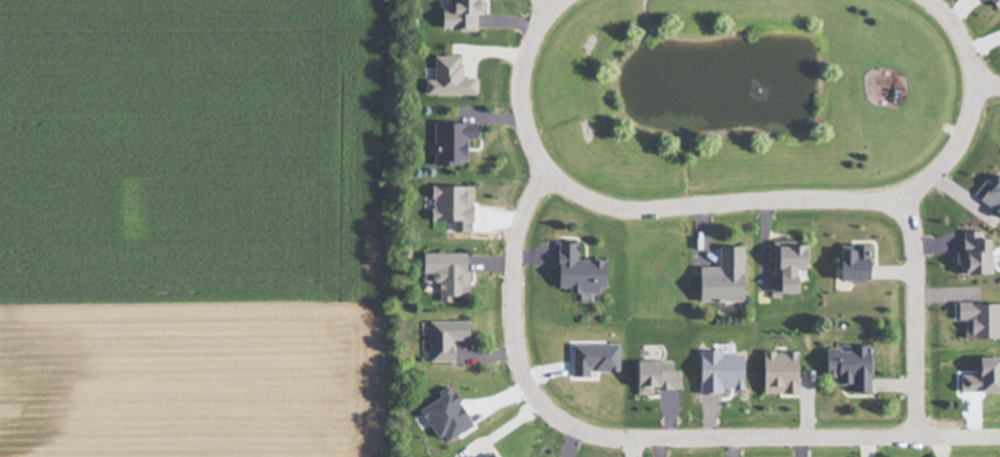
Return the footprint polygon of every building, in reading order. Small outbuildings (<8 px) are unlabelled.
[(477,32),(478,0),(447,0),(447,9),(437,9),(436,31),(477,32)] [(422,96),(473,96),(473,79),(458,79),(458,57),(431,57),(431,81),(422,81),(422,96)] [(464,140),(475,140),(475,124),(432,124),(431,166),(464,166),(464,140)] [(553,244),(553,290),(566,290),(566,294),(605,294),(605,261),(574,261),(574,244),(553,244)] [(715,247),(715,268),(695,268),(695,303),(741,303),(741,247),(715,247)] [(798,247),(771,247),(771,293),(798,293),(798,247)] [(867,283),(867,247),(834,247),(834,283),(867,283)] [(466,254),(421,253),(420,284),(436,284),(436,303),(451,304),(451,297),(465,298),(466,254)] [(426,322),(426,363),(450,363),(450,341),(467,341),(467,322),(426,322)] [(821,349),(821,379),(834,379),(834,386),(849,386),(849,393),(868,393),(867,348),(821,349)]
